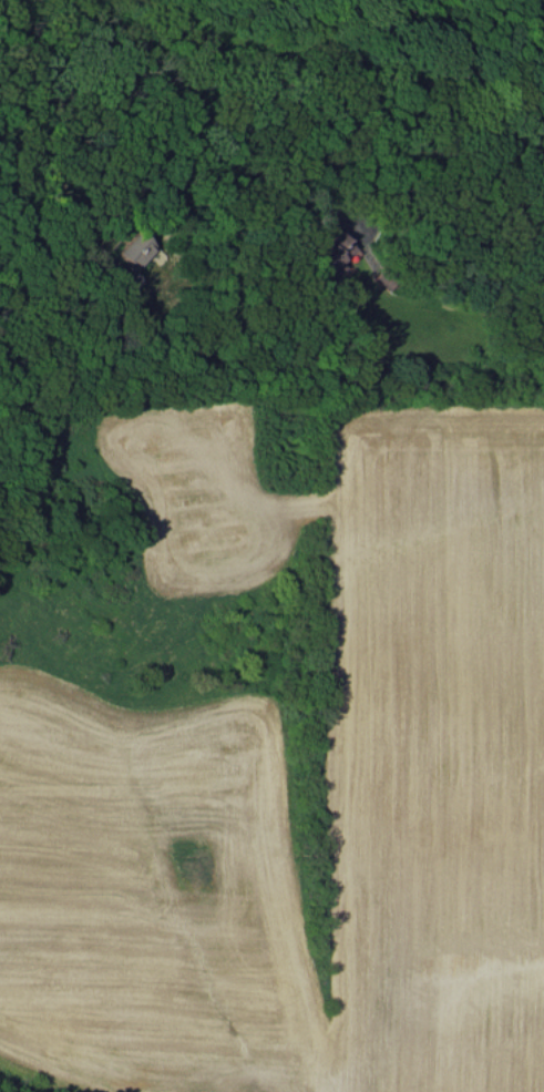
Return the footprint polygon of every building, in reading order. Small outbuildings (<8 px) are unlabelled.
[(153,246),(134,229),(112,253),(129,269),(115,284),(128,296),(143,279),(132,270),(153,246)]
